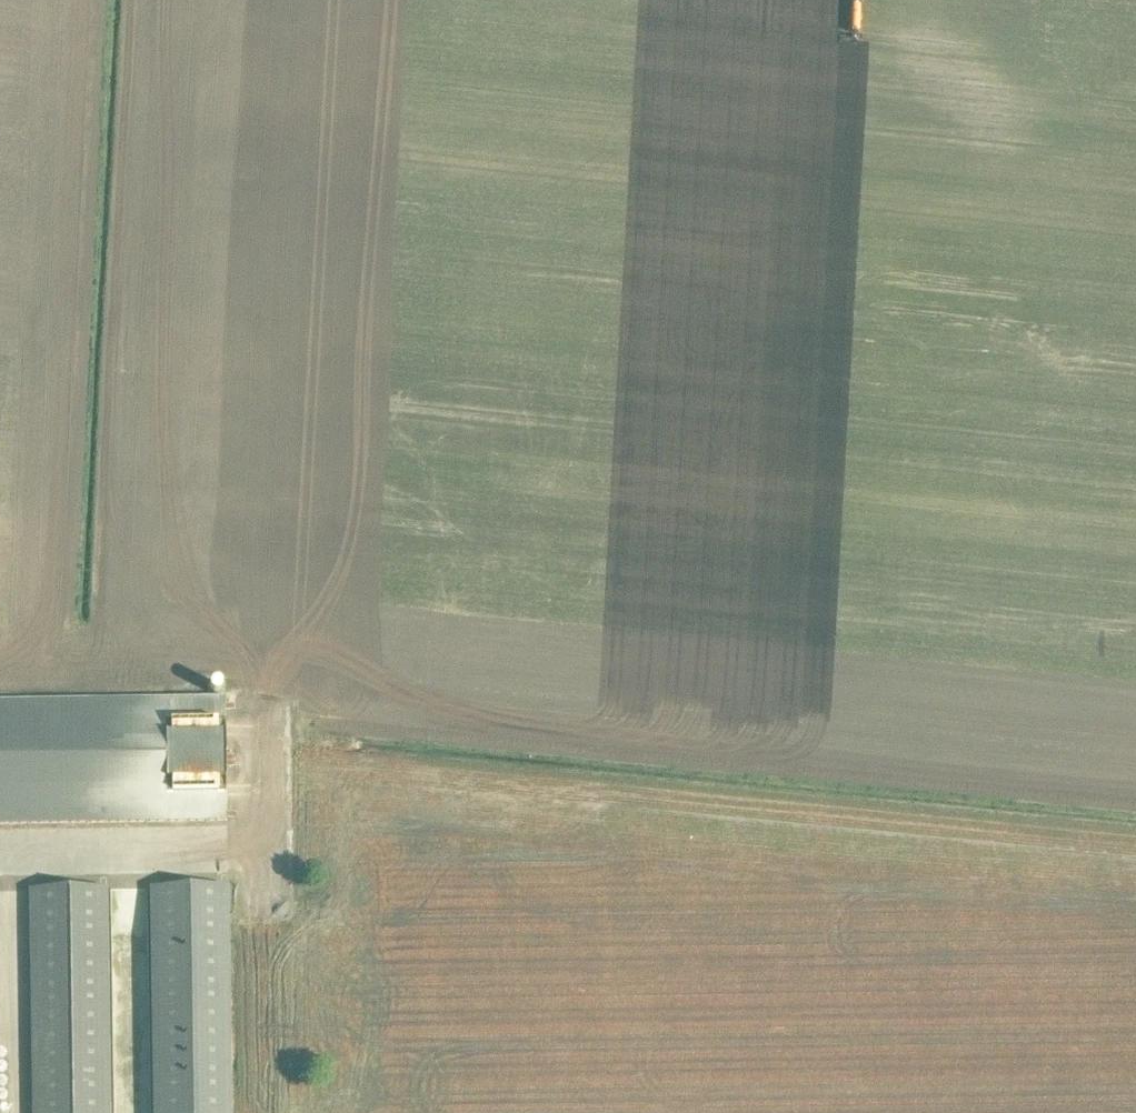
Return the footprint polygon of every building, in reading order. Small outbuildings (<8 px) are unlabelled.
[(227,829),(225,707),(0,711),(0,833),(227,829)] [(228,889),(149,890),(151,1112),(230,1112),(228,889)] [(107,892),(30,892),(33,1112),(110,1112),(107,892)]
